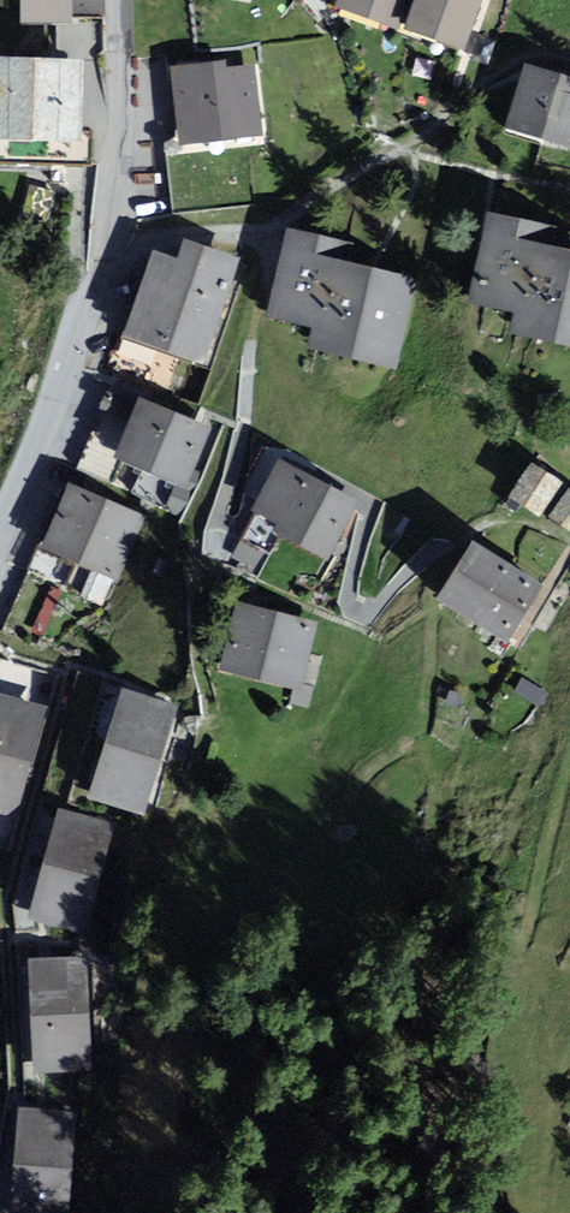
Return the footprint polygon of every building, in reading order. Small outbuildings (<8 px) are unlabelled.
[(66,0),(22,0),(22,20),(66,20),(66,0)] [(341,6),(390,22),(397,0),(343,0),(341,6)] [(410,27),(459,43),(473,0),(419,0),(410,27)] [(0,65),(0,131),(56,134),(59,68),(0,65)] [(248,66),(169,75),(177,147),(256,138),(248,66)] [(525,67),(506,125),(569,145),(569,81),(525,67)] [(491,229),(470,308),(569,335),(569,250),(491,229)] [(122,337),(202,363),(237,256),(184,238),(177,257),(151,249),(122,337)] [(409,277),(290,247),(269,327),(389,358),(409,277)] [(194,435),(142,413),(125,453),(177,475),(194,435)] [(339,505),(282,471),(256,515),(313,549),(339,505)] [(551,481),(531,471),(517,498),(537,508),(551,481)] [(137,521),(68,493),(45,550),(114,578),(137,521)] [(569,495),(555,517),(569,526),(569,524),(569,495)] [(535,585),(475,550),(446,599),(505,634),(535,585)] [(307,629),(240,611),(223,673),(290,691),(307,629)] [(543,694),(525,683),(520,692),(538,703),(543,694)] [(92,802),(122,692),(104,687),(84,759),(59,752),(48,790),(92,802)] [(170,708),(130,698),(103,801),(143,811),(170,708)] [(39,714),(0,704),(0,813),(12,816),(39,714)] [(110,831),(59,815),(29,914),(80,930),(110,831)] [(85,1068),(81,963),(27,965),(31,1069),(85,1068)] [(20,1116),(4,1209),(24,1212),(58,1212),(74,1125),(20,1116)]
